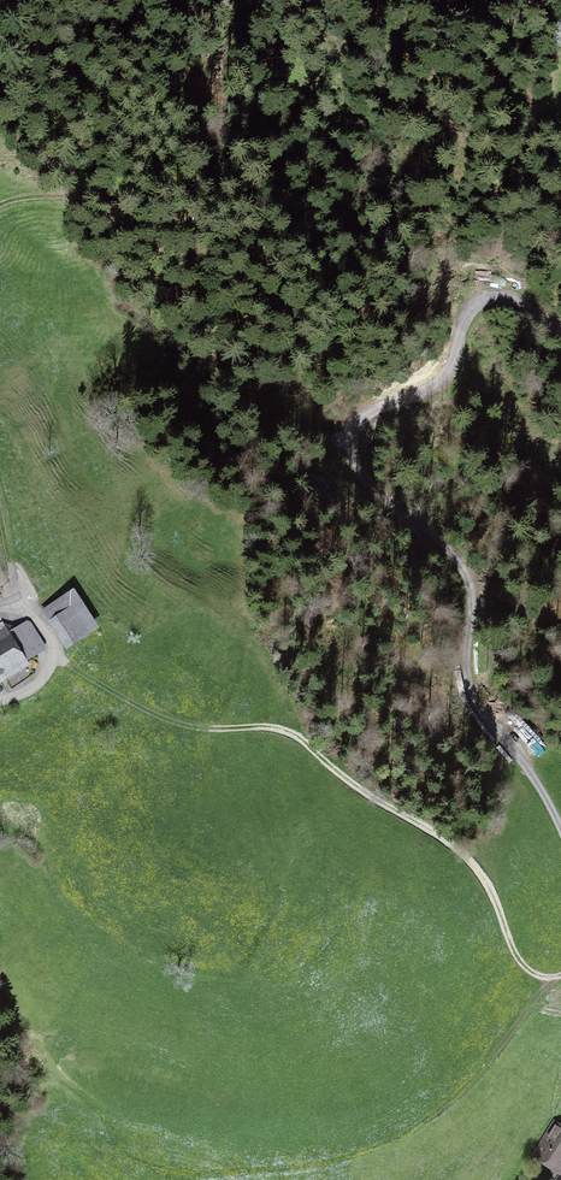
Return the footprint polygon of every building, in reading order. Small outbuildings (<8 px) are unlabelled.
[(56,621),(70,643),(85,634),(70,611),(56,621)] [(1,674),(10,689),(34,675),(25,660),(30,657),(29,656),(42,649),(28,625),(17,631),(5,626),(0,629),(0,675),(1,674)] [(555,1126),(530,1165),(551,1178),(557,1168),(560,1162),(560,1129),(555,1126)]
